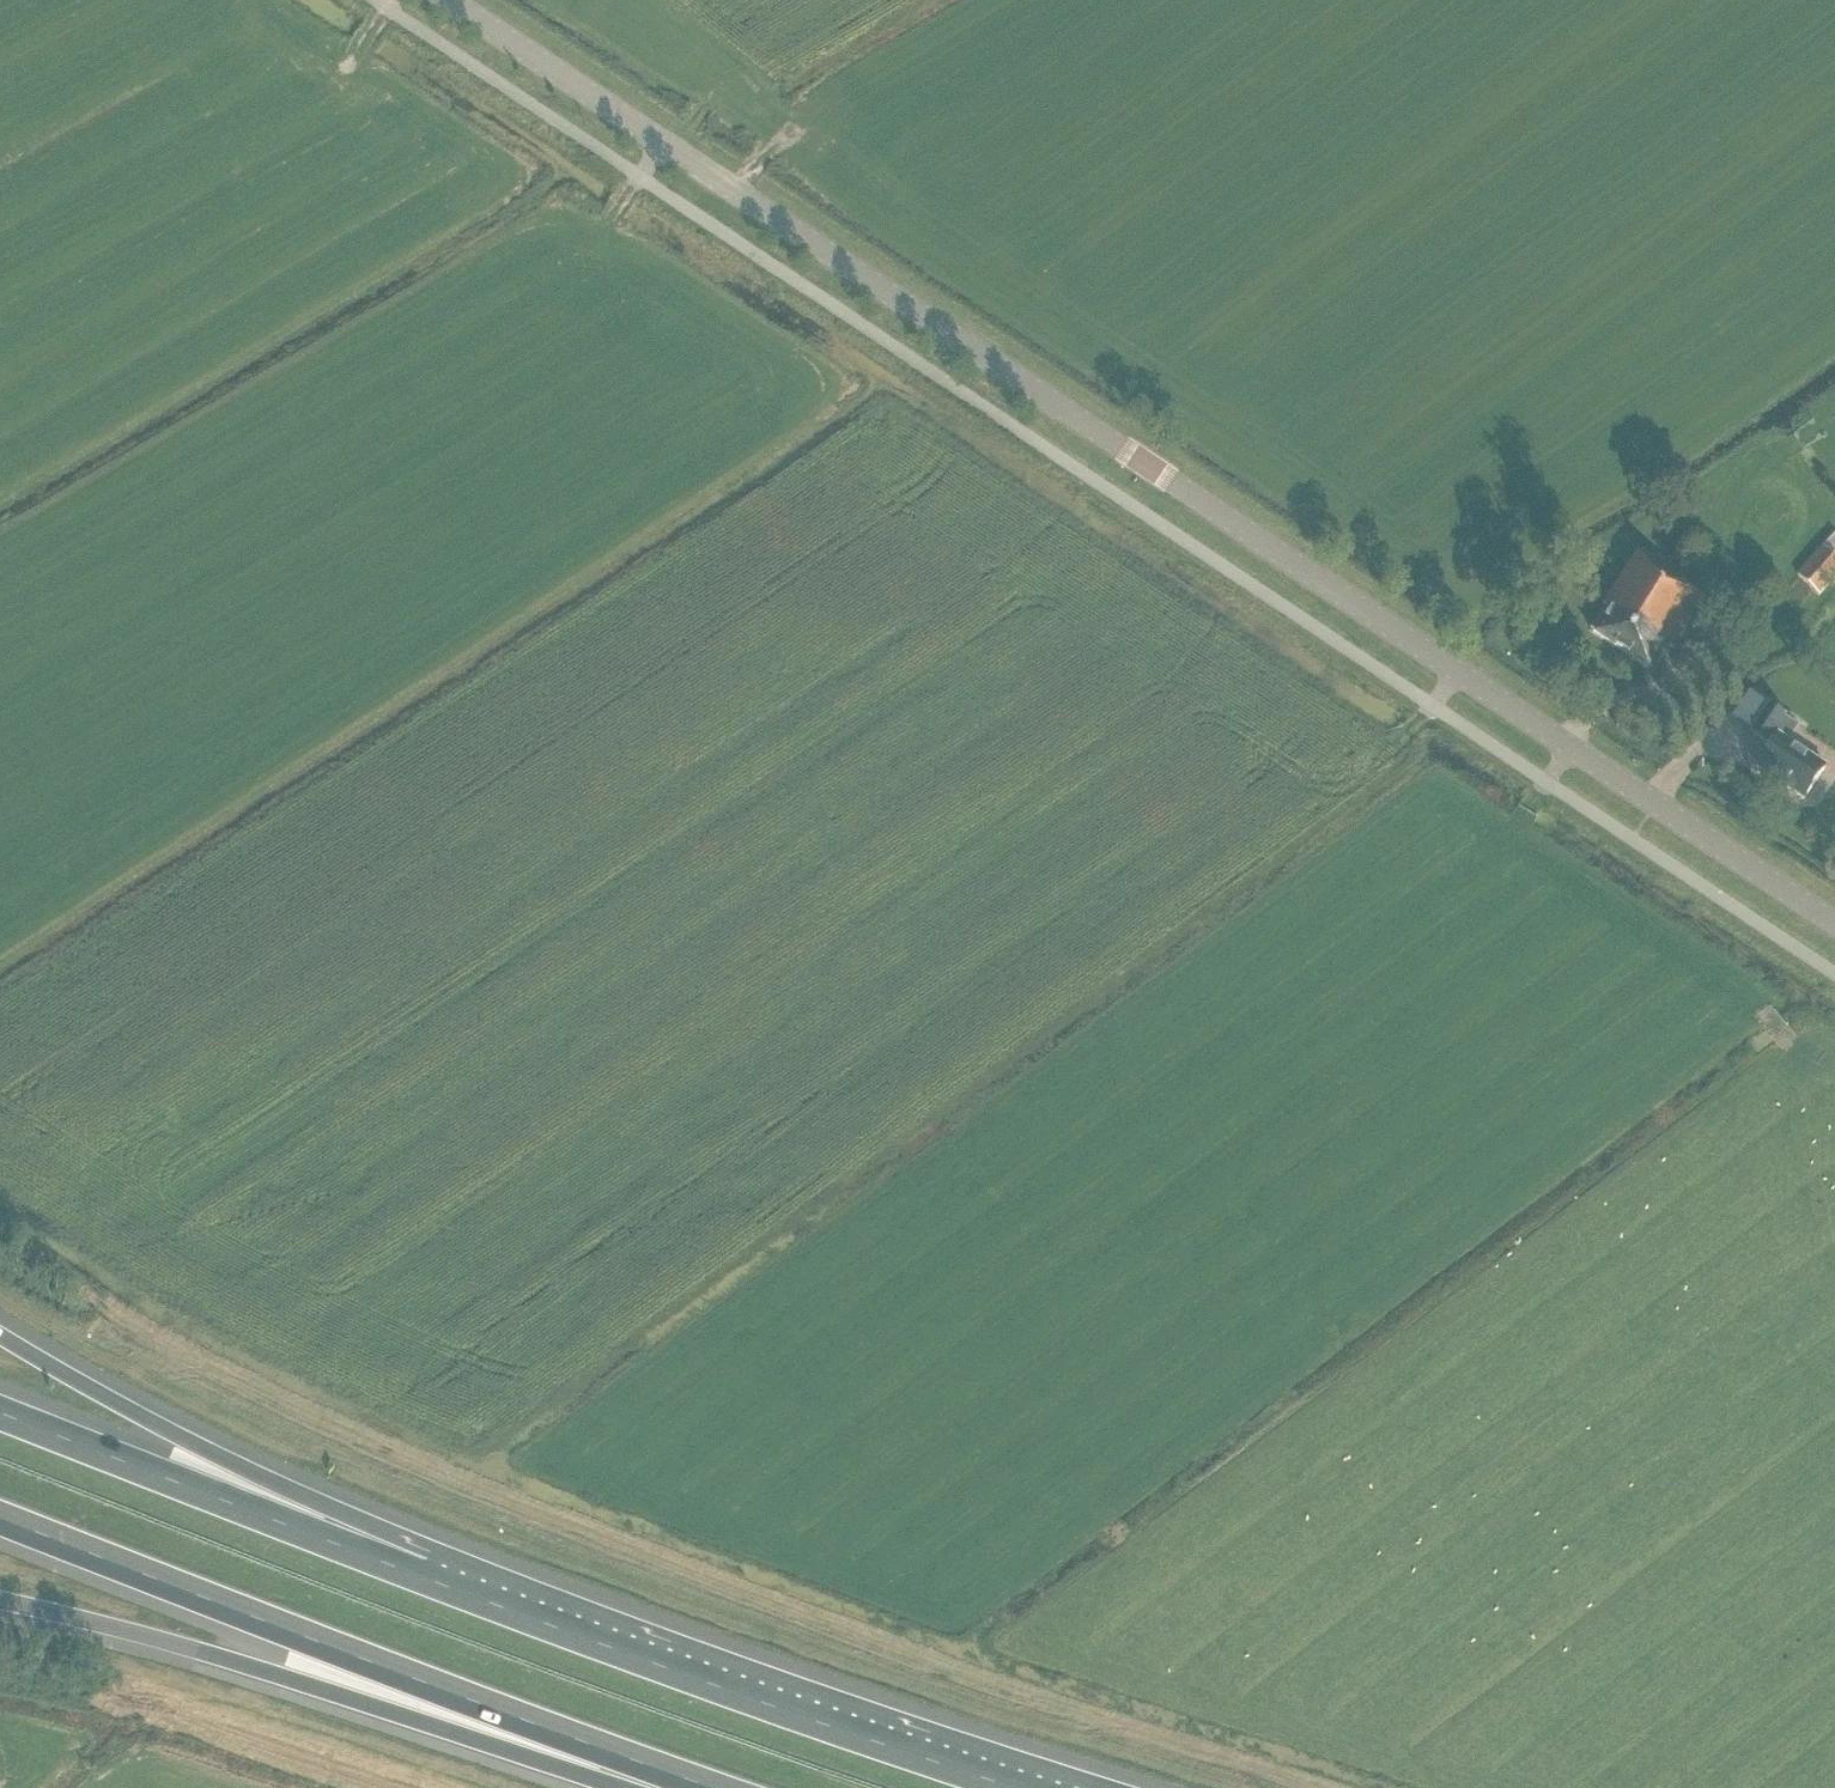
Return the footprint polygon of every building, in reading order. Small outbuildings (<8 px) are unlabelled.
[(1817,597),(1834,577),(1834,535),(1834,534),(1794,577),(1817,597)] [(1668,647),(1671,649),(1703,598),(1683,585),(1685,581),(1638,550),(1603,605),(1607,607),(1592,632),(1653,672),(1668,647)] [(1769,739),(1773,742),(1756,767),(1804,799),(1826,766),(1788,741),(1797,726),(1784,717),(1785,715),(1769,705),(1751,732),(1767,743),(1769,739)]
